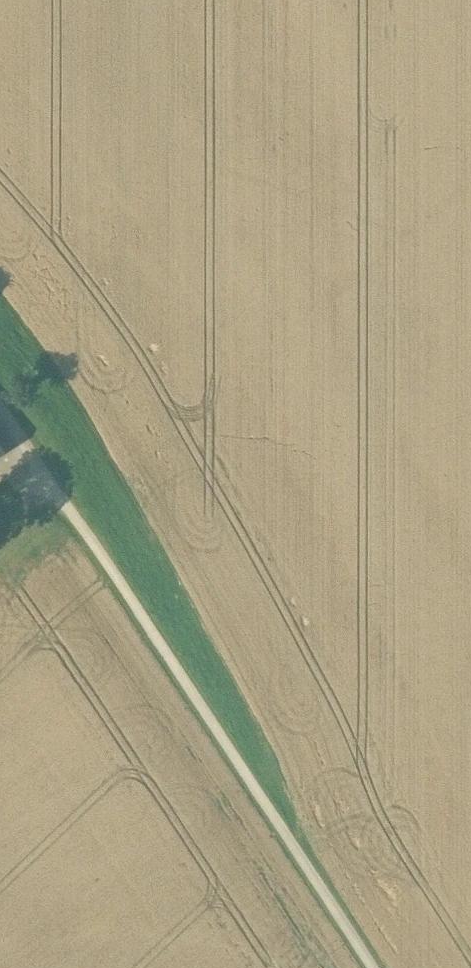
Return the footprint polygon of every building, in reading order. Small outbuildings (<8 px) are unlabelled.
[(11,437),(0,424),(0,446),(11,437)]
